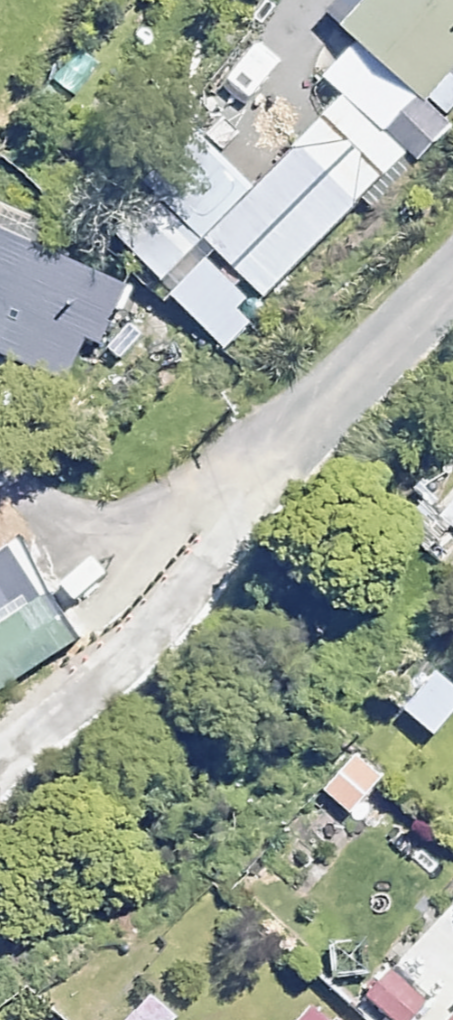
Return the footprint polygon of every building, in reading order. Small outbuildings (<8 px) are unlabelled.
[(309,59),(347,93),(298,146),(361,203),(435,122),(419,107),(452,70),(452,0),(362,0),(309,59)] [(149,187),(210,242),(255,194),(193,138),(149,187)] [(361,203),(298,146),(255,194),(210,242),(273,299),(361,203)] [(0,219),(0,348),(74,389),(129,290),(0,219)] [(17,537),(0,548),(0,683),(3,688),(81,639),(17,537)] [(434,663),(403,704),(435,729),(452,706),(452,678),(434,663)] [(384,773),(350,740),(314,777),(348,810),(384,773)] [(148,991),(122,1019),(168,1019),(174,1014),(148,991)] [(311,1005),(298,1019),(328,1019),(311,1005)]
